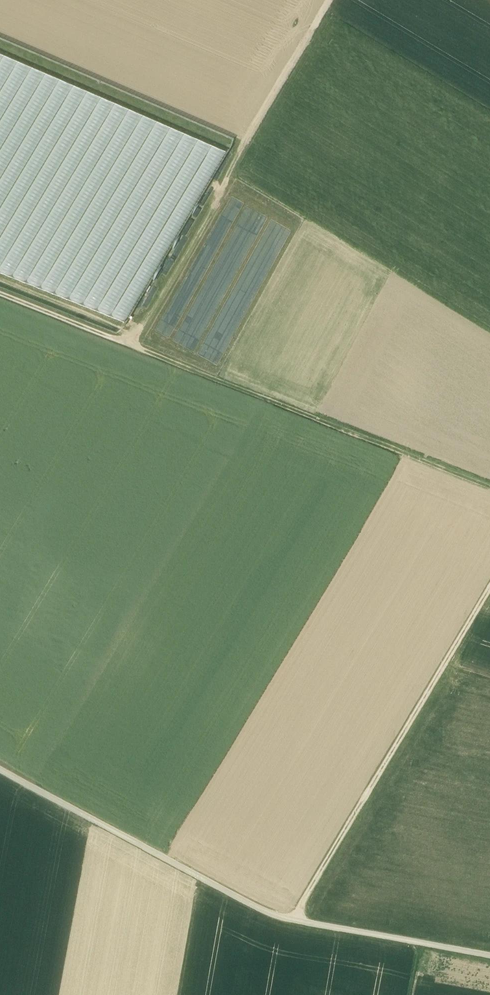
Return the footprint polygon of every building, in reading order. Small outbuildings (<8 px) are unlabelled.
[(126,325),(225,154),(0,55),(0,276),(126,325)]
